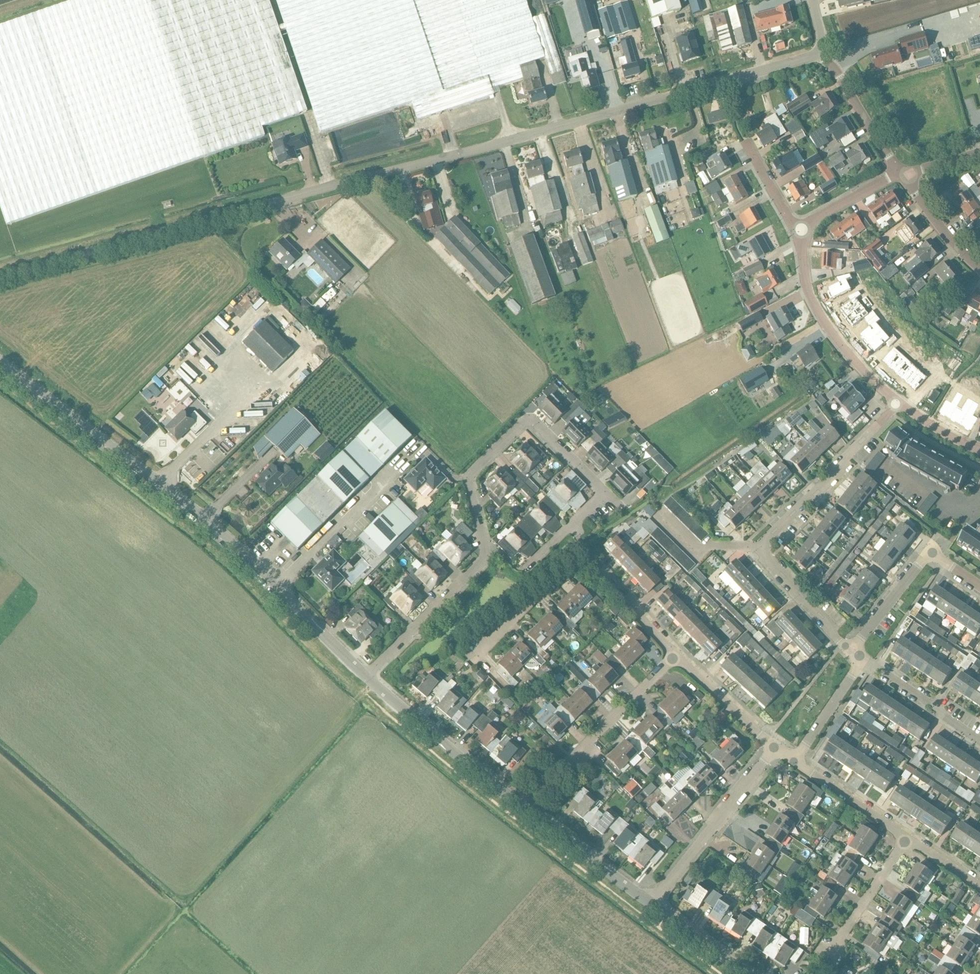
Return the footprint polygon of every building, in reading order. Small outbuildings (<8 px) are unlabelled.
[(7,225),(265,136),(262,127),(307,112),(269,0),(77,0),(0,27),(0,205),(7,225)] [(321,133),(412,102),(418,121),(494,96),(491,89),(523,79),(524,81),(520,82),(524,97),(528,95),(531,105),(546,101),(543,91),(540,80),(540,78),(535,61),(545,58),(550,76),(554,85),(566,81),(563,71),(544,15),(532,19),(525,0),(276,0),(321,133)] [(584,35),(601,30),(592,0),(575,0),(584,35)] [(677,0),(645,0),(651,20),(681,11),(677,0)] [(702,12),(698,0),(688,0),(692,14),(702,12)] [(848,7),(849,9),(871,3),(870,0),(839,0),(840,8),(848,7)] [(943,33),(979,26),(979,18),(977,0),(937,0),(943,33)] [(614,6),(598,12),(607,39),(636,30),(627,3),(614,6)] [(788,7),(754,16),(758,33),(792,24),(788,7)] [(719,40),(722,52),(737,48),(752,44),(743,11),(742,8),(702,18),(709,42),(719,40)] [(872,55),(877,71),(902,64),(900,56),(904,55),(904,56),(928,48),(924,33),(900,40),(902,47),(897,48),(872,55)] [(683,62),(684,63),(700,58),(693,35),(677,40),(681,55),(679,56),(681,62),(683,62)] [(625,59),(619,60),(622,69),(621,69),(624,79),(625,79),(626,81),(632,80),(631,78),(639,75),(630,41),(621,44),(625,59)] [(937,64),(946,62),(942,48),(934,51),(937,64)] [(587,59),(569,64),(574,79),(581,77),(585,91),(598,87),(594,72),(591,73),(587,59)] [(820,118),(839,106),(831,93),(818,101),(817,103),(817,104),(816,104),(816,105),(815,106),(815,107),(815,108),(815,109),(815,110),(815,111),(815,112),(820,118)] [(790,111),(794,117),(812,106),(809,100),(790,111)] [(788,112),(783,104),(776,108),(781,116),(788,112)] [(709,125),(727,120),(725,112),(707,117),(709,125)] [(847,119),(829,130),(837,143),(855,132),(847,119)] [(774,135),(782,130),(778,124),(771,129),(768,124),(762,128),(764,132),(757,136),(761,142),(759,143),(762,147),(763,147),(764,148),(777,140),(774,135)] [(639,135),(642,146),(644,146),(646,153),(645,153),(655,188),(677,182),(667,147),(659,149),(654,131),(639,135)] [(802,131),(793,137),(796,143),(806,138),(802,131)] [(278,159),(280,165),(297,159),(294,151),(307,147),(303,135),(290,140),(289,139),(273,144),(275,150),(273,153),(275,158),(278,159)] [(614,188),(618,202),(636,197),(635,192),(626,161),(621,163),(618,152),(619,152),(616,142),(601,146),(613,188),(614,188)] [(846,156),(854,168),(864,162),(864,164),(866,165),(870,162),(871,160),(870,158),(871,157),(863,145),(846,156)] [(824,162),(830,170),(846,160),(840,151),(833,156),(824,162)] [(582,209),(584,217),(599,213),(597,205),(598,205),(589,174),(584,176),(581,165),(582,165),(579,152),(564,156),(567,169),(573,168),(576,178),(570,180),(578,210),(582,209)] [(781,177),(801,165),(793,152),(773,164),(781,177)] [(709,164),(706,165),(709,171),(707,172),(711,178),(719,174),(730,168),(730,167),(731,166),(728,160),(727,161),(723,154),(721,155),(719,153),(707,160),(709,164)] [(806,172),(816,166),(822,162),(817,155),(801,165),(806,172)] [(822,162),(816,166),(828,183),(820,188),(824,195),(838,186),(835,180),(835,179),(823,162),(822,162)] [(541,217),(544,227),(562,222),(559,212),(562,211),(553,182),(545,184),(540,163),(525,167),(539,217),(541,217)] [(502,219),(505,230),(521,226),(517,214),(518,214),(512,191),(508,192),(506,185),(510,184),(507,172),(491,177),(494,188),(496,196),(492,196),(499,220),(502,219)] [(712,197),(714,202),(724,197),(724,196),(729,194),(741,188),(735,176),(723,183),(726,189),(724,190),(723,187),(720,189),(717,182),(704,189),(709,198),(712,197)] [(962,179),(951,187),(956,193),(967,186),(962,179)] [(796,203),(810,194),(802,181),(788,190),(796,203)] [(690,194),(698,192),(696,182),(688,183),(690,194)] [(979,197),(979,192),(978,190),(976,186),(969,191),(966,187),(961,191),(954,196),(957,200),(956,201),(962,210),(974,201),(979,197)] [(735,205),(747,199),(741,188),(729,194),(735,205)] [(880,201),(888,212),(900,204),(898,201),(899,200),(895,194),(894,195),(892,192),(880,201)] [(431,197),(429,194),(422,196),(422,194),(417,195),(417,197),(415,197),(419,209),(423,208),(428,229),(442,225),(435,196),(431,197)] [(724,197),(714,202),(717,207),(727,202),(724,197)] [(962,210),(969,219),(971,218),(974,222),(979,217),(979,216),(977,213),(979,211),(979,197),(974,201),(962,210)] [(868,209),(877,221),(888,212),(880,201),(877,203),(876,202),(870,206),(871,207),(868,209)] [(653,236),(657,245),(669,240),(666,231),(656,206),(644,211),(653,236)] [(735,228),(738,234),(745,230),(745,231),(761,222),(753,209),(738,217),(741,224),(735,228)] [(843,223),(854,238),(865,230),(866,231),(871,228),(862,216),(859,218),(856,214),(843,223)] [(720,229),(732,222),(728,216),(716,223),(720,229)] [(489,295),(510,276),(455,218),(435,237),(489,295)] [(915,218),(897,231),(906,244),(924,230),(915,218)] [(590,243),(592,242),(594,247),(613,240),(612,235),(623,231),(619,220),(586,233),(590,243)] [(843,223),(830,232),(832,234),(830,236),(834,241),(836,240),(837,242),(846,236),(849,240),(853,237),(843,223)] [(572,237),(583,266),(593,262),(583,233),(572,237)] [(509,244),(532,306),(556,297),(533,235),(509,244)] [(750,256),(754,263),(770,253),(760,236),(747,243),(742,246),(747,254),(752,251),(754,254),(750,256)] [(309,258),(336,284),(351,269),(322,240),(307,254),(304,251),(299,256),(283,240),(270,253),(287,270),(293,264),(298,269),(309,258)] [(879,272),(886,266),(875,252),(883,246),(878,240),(863,252),(879,272)] [(929,271),(925,266),(941,252),(931,241),(915,255),(917,257),(905,267),(917,281),(929,271)] [(857,251),(849,251),(845,250),(845,259),(857,260),(857,251)] [(822,270),(841,271),(842,260),(840,260),(840,255),(823,254),(822,270)] [(747,278),(763,270),(759,262),(743,270),(747,278)] [(946,285),(951,290),(961,281),(957,276),(959,274),(950,262),(936,273),(946,285)] [(895,264),(884,274),(889,279),(900,269),(895,264)] [(562,275),(566,286),(579,282),(575,271),(562,275)] [(775,273),(773,273),(772,271),(758,279),(755,281),(763,295),(766,293),(780,284),(776,277),(777,276),(775,273)] [(829,292),(828,293),(831,300),(833,299),(834,300),(852,291),(847,282),(851,281),(848,275),(838,278),(841,284),(829,290),(829,292)] [(916,283),(921,290),(926,285),(921,279),(916,283)] [(745,281),(738,283),(742,296),(749,294),(745,281)] [(921,290),(916,283),(911,287),(917,294),(921,290)] [(900,297),(912,312),(920,306),(913,297),(916,294),(911,289),(908,291),(900,297)] [(851,302),(840,310),(842,313),(840,314),(845,320),(862,307),(857,299),(860,297),(858,293),(848,297),(851,302)] [(761,294),(743,304),(749,315),(767,306),(761,294)] [(973,325),(976,319),(978,314),(979,315),(979,312),(979,298),(975,296),(968,308),(972,311),(970,316),(971,318),(969,323),(972,325),(973,325)] [(949,316),(956,307),(950,303),(944,312),(949,316)] [(785,306),(766,318),(775,333),(773,333),(778,341),(793,333),(789,327),(795,323),(793,320),(795,319),(792,314),(790,315),(785,306)] [(862,307),(845,320),(849,326),(851,325),(853,328),(864,320),(867,324),(876,317),(872,312),(868,315),(862,307)] [(960,322),(966,313),(960,309),(954,318),(960,322)] [(738,324),(743,333),(763,321),(758,313),(738,324)] [(275,333),(280,328),(269,317),(242,344),(272,373),(294,351),(275,333)] [(871,328),(860,337),(863,340),(861,341),(866,347),(883,332),(876,325),(880,322),(876,317),(867,324),(871,328)] [(969,331),(975,334),(978,327),(976,326),(979,321),(976,319),(973,325),(972,325),(969,331)] [(210,371),(231,349),(210,328),(185,354),(191,360),(194,356),(201,363),(196,368),(203,374),(208,369),(210,371)] [(883,332),(866,347),(871,353),(872,351),(875,354),(886,345),(889,349),(897,341),(892,336),(889,339),(883,332)] [(749,361),(757,357),(751,345),(743,350),(749,361)] [(790,360),(796,370),(803,365),(805,368),(811,364),(812,364),(818,360),(808,346),(794,357),(787,347),(777,354),(784,364),(790,360)] [(896,346),(882,361),(891,369),(904,354),(896,346)] [(904,354),(891,369),(899,376),(912,361),(904,354)] [(912,361),(899,376),(907,384),(921,369),(912,361)] [(179,372),(192,385),(200,376),(188,363),(179,372)] [(748,393),(769,381),(761,367),(740,379),(748,393)] [(921,369),(907,384),(916,391),(929,376),(921,369)] [(169,388),(164,392),(155,383),(143,394),(152,403),(156,400),(171,417),(185,405),(169,388)] [(538,409),(546,417),(560,404),(552,396),(559,389),(553,383),(542,393),(548,399),(538,409)] [(835,399),(843,408),(858,393),(849,384),(841,392),(837,388),(838,387),(838,386),(827,396),(832,402),(832,401),(835,399)] [(777,388),(771,391),(777,400),(782,396),(777,388)] [(948,398),(939,412),(950,418),(963,395),(958,392),(954,401),(948,398)] [(848,418),(853,424),(864,413),(863,413),(862,415),(858,410),(866,402),(858,393),(843,408),(851,416),(849,418),(848,418)] [(963,395),(950,418),(961,425),(974,402),(969,399),(964,407),(959,404),(963,395)] [(546,417),(554,425),(560,419),(564,423),(582,405),(577,401),(567,411),(560,404),(546,417)] [(974,402),(961,425),(972,431),(979,416),(975,413),(979,405),(974,402)] [(797,413),(800,417),(807,412),(805,408),(797,413)] [(316,431),(293,409),(264,439),(287,460),(316,431)] [(166,429),(178,441),(190,429),(196,435),(206,424),(195,412),(189,418),(184,412),(166,429)] [(383,467),(411,439),(385,412),(356,440),(383,467)] [(609,426),(626,421),(623,413),(607,418),(609,426)] [(800,417),(797,413),(796,413),(789,418),(792,423),(795,426),(802,419),(800,418),(800,417)] [(562,433),(570,441),(583,427),(576,419),(562,433)] [(818,436),(829,447),(838,438),(827,427),(822,432),(811,421),(807,425),(818,436)] [(776,428),(779,432),(786,426),(784,422),(776,428)] [(570,441),(578,449),(584,442),(588,446),(593,442),(602,433),(596,427),(590,433),(583,427),(570,441)] [(768,433),(771,437),(779,432),(776,428),(768,433)] [(586,457),(593,465),(607,451),(599,443),(610,433),(606,429),(602,433),(593,442),(597,446),(586,457)] [(953,487),(960,491),(960,490),(959,490),(959,489),(960,489),(967,476),(966,475),(966,476),(962,473),(963,471),(949,463),(948,465),(943,463),(945,460),(931,453),(930,455),(925,453),(926,450),(913,442),(912,444),(908,442),(910,439),(898,429),(885,446),(892,452),(891,455),(889,453),(888,454),(897,461),(896,462),(901,465),(902,464),(901,463),(903,460),(903,461),(952,488),(953,487)] [(641,435),(637,440),(642,445),(647,440),(641,435)] [(809,444),(820,456),(829,447),(818,436),(809,444)] [(326,442),(313,454),(322,464),(335,451),(326,442)] [(746,448),(749,452),(757,447),(754,443),(746,448)] [(666,470),(669,474),(675,469),(654,444),(646,450),(652,457),(646,463),(658,477),(666,470)] [(800,453),(811,465),(820,456),(809,444),(800,453)] [(518,453),(533,468),(538,463),(541,467),(549,460),(540,451),(536,455),(526,445),(518,453)] [(613,461),(617,465),(626,456),(623,452),(622,453),(614,445),(607,451),(593,465),(601,473),(613,461)] [(753,457),(749,452),(746,448),(738,453),(741,458),(744,456),(748,461),(753,457)] [(793,465),(802,474),(811,465),(800,453),(799,453),(795,448),(783,459),(791,467),(793,465)] [(879,451),(876,454),(884,460),(886,457),(879,451)] [(517,468),(512,472),(534,494),(538,489),(528,479),(536,472),(533,469),(533,468),(518,453),(510,461),(517,468)] [(313,482),(299,496),(326,523),(340,509),(369,481),(342,454),(313,482)] [(876,454),(874,457),(881,463),(884,460),(876,454)] [(626,456),(617,465),(621,469),(609,481),(617,489),(631,475),(637,468),(626,456)] [(725,463),(728,467),(736,462),(733,457),(725,463)] [(874,457),(872,460),(879,466),(881,463),(874,457)] [(872,460),(869,463),(876,469),(879,466),(872,460)] [(406,481),(416,491),(425,482),(433,490),(443,479),(426,461),(406,481)] [(728,467),(725,463),(718,468),(720,472),(728,467)] [(869,463),(867,467),(874,472),(876,469),(869,463)] [(769,473),(781,486),(790,477),(778,465),(770,473),(769,473)] [(256,483),(268,496),(281,483),(285,488),(296,477),(286,467),(280,473),(272,466),(266,472),(267,473),(256,483)] [(874,472),(867,467),(864,469),(872,475),(874,472)] [(641,490),(650,481),(637,468),(631,475),(617,489),(625,497),(636,485),(641,490)] [(534,494),(512,472),(508,477),(501,469),(493,477),(508,493),(513,488),(518,492),(521,490),(530,500),(535,495),(534,494)] [(760,482),(771,494),(781,486),(769,473),(770,473),(766,469),(761,473),(765,477),(760,482)] [(561,486),(575,500),(578,497),(578,495),(586,487),(572,472),(563,480),(565,483),(561,486)] [(704,477),(708,481),(715,476),(712,472),(704,477)] [(862,474),(857,480),(872,492),(877,485),(862,474)] [(490,499),(499,508),(506,501),(503,498),(508,493),(493,477),(485,485),(495,495),(490,499)] [(699,487),(708,481),(704,477),(697,482),(699,487)] [(857,480),(853,486),(868,498),(872,492),(857,480)] [(751,491),(762,503),(771,494),(760,482),(752,490),(751,491)] [(762,503),(751,491),(745,484),(736,493),(742,499),(753,511),(762,503)] [(547,496),(562,511),(570,503),(572,503),(575,500),(561,486),(557,490),(555,488),(547,496)] [(853,486),(848,492),(863,504),(868,498),(853,486)] [(858,510),(863,504),(848,492),(843,498),(858,510)] [(931,492),(929,495),(936,501),(939,498),(931,492)] [(889,494),(885,500),(888,503),(893,497),(889,494)] [(929,495),(926,498),(934,504),(936,501),(929,495)] [(299,496),(271,524),(297,551),(326,523),(299,496)] [(536,511),(550,525),(553,522),(553,520),(562,511),(547,496),(538,505),(540,507),(536,511)] [(663,505),(668,510),(675,502),(671,497),(663,505)] [(853,516),(858,510),(843,498),(838,505),(853,516)] [(926,498),(924,502),(931,507),(934,504),(926,498)] [(392,505),(412,525),(416,529),(429,517),(421,508),(414,515),(411,513),(398,499),(392,505)] [(733,508),(744,520),(753,511),(742,499),(733,508)] [(708,509),(713,515),(722,505),(717,500),(708,509)] [(668,510),(672,514),(680,506),(675,502),(668,510)] [(924,502),(922,505),(929,510),(931,507),(924,502)] [(744,520),(733,508),(728,503),(724,507),(729,512),(724,517),(720,513),(715,518),(725,528),(729,524),(735,529),(744,520)] [(384,553),(412,525),(392,505),(364,533),(377,547),(384,553)] [(922,505),(919,508),(926,513),(929,510),(922,505)] [(672,514),(676,518),(684,510),(680,506),(672,514)] [(878,520),(883,524),(890,515),(888,513),(892,508),(889,506),(878,520)] [(919,508),(917,511),(924,517),(926,513),(919,508)] [(676,518),(680,522),(688,514),(684,510),(676,518)] [(522,521),(537,536),(545,527),(547,528),(550,525),(536,511),(532,515),(530,512),(522,521)] [(834,511),(825,521),(838,531),(846,521),(834,511)] [(680,522),(684,526),(692,518),(688,514),(680,522)] [(684,526),(689,530),(696,523),(692,518),(684,526)] [(642,528),(641,527),(646,522),(642,519),(635,525),(634,524),(630,527),(636,534),(642,528)] [(646,522),(641,527),(642,528),(645,531),(653,523),(649,519),(646,522)] [(873,522),(870,519),(865,526),(869,528),(873,522)] [(870,530),(875,534),(883,524),(878,520),(870,530)] [(894,533),(909,545),(916,535),(912,531),(916,526),(908,520),(904,525),(902,524),(894,533)] [(513,534),(526,548),(528,546),(528,544),(537,536),(522,521),(513,529),(515,531),(513,534)] [(825,521),(818,531),(830,541),(838,531),(825,521)] [(449,543),(464,558),(472,550),(462,541),(471,532),(462,523),(450,535),(453,538),(449,543)] [(645,531),(649,535),(650,535),(657,528),(653,523),(645,531)] [(689,530),(693,535),(700,527),(696,523),(689,530)] [(693,535),(697,539),(705,531),(700,527),(693,535)] [(851,542),(855,544),(866,531),(861,527),(858,531),(859,532),(851,542)] [(978,528),(978,529),(979,530),(977,534),(967,527),(967,528),(968,529),(967,530),(967,529),(957,544),(964,548),(965,546),(969,548),(968,551),(979,559),(979,529),(978,528)] [(645,531),(642,528),(636,534),(643,541),(649,535),(645,531)] [(654,539),(661,532),(657,528),(650,535),(654,539)] [(863,539),(868,543),(875,534),(870,530),(863,539)] [(709,535),(705,531),(697,539),(701,543),(709,535)] [(810,541),(822,550),(830,541),(818,531),(810,541)] [(666,536),(661,532),(654,539),(658,544),(666,536)] [(377,547),(364,533),(358,538),(372,552),(378,559),(370,567),(374,571),(388,557),(384,553),(377,547)] [(887,543),(901,554),(909,545),(894,533),(887,543)] [(497,545),(512,560),(520,552),(522,552),(526,548),(513,534),(508,539),(506,537),(497,545)] [(338,535),(329,543),(334,549),(344,541),(338,535)] [(604,548),(612,557),(630,540),(626,536),(620,542),(616,537),(604,548)] [(670,540),(666,536),(658,544),(662,548),(670,540)] [(868,543),(863,539),(857,546),(862,550),(868,543)] [(612,557),(621,566),(633,554),(628,550),(633,544),(630,540),(612,557)] [(674,544),(670,540),(662,548),(666,552),(674,544)] [(648,545),(654,551),(658,548),(652,541),(648,545)] [(802,551),(814,560),(822,550),(810,541),(802,551)] [(844,552),(847,554),(855,544),(851,542),(844,552)] [(446,557),(456,567),(464,558),(449,543),(443,548),(440,545),(433,552),(442,561),(446,557)] [(880,552),(894,563),(901,554),(887,543),(880,552)] [(678,548),(674,544),(666,552),(671,556),(678,548)] [(654,551),(661,558),(665,554),(658,548),(654,551)] [(675,560),(682,552),(678,548),(671,556),(675,560)] [(400,556),(395,551),(390,557),(394,561),(400,556)] [(814,560),(802,551),(794,561),(806,571),(814,560)] [(424,567),(439,583),(447,575),(437,565),(442,561),(433,552),(425,559),(429,563),(424,567)] [(675,560),(679,564),(687,557),(682,552),(675,560)] [(836,561),(839,564),(847,554),(844,552),(836,561)] [(894,563),(880,552),(872,562),(886,573),(894,563)] [(313,572),(332,591),(342,580),(335,572),(344,563),(333,553),(313,572)] [(633,554),(621,566),(630,575),(642,564),(633,554)] [(687,557),(679,564),(683,569),(691,561),(687,557)] [(665,577),(669,581),(681,570),(670,559),(666,563),(673,569),(665,577)] [(841,567),(846,571),(852,563),(847,559),(841,567)] [(695,565),(691,561),(683,569),(688,573),(695,565)] [(828,571),(832,574),(839,564),(836,561),(828,571)] [(735,562),(718,578),(727,587),(728,586),(733,581),(744,571),(735,562)] [(642,564),(630,575),(639,584),(651,573),(642,564)] [(421,581),(431,591),(439,583),(424,567),(419,573),(415,569),(408,576),(417,585),(421,581)] [(834,577),(839,580),(846,571),(841,567),(834,577)] [(858,580),(872,591),(880,581),(866,570),(858,580)] [(737,595),(741,591),(752,580),(744,571),(733,581),(728,586),(737,595)] [(832,574),(828,571),(820,581),(824,584),(832,574)] [(651,573),(639,584),(648,594),(660,582),(651,573)] [(399,592),(414,607),(422,599),(413,590),(417,585),(408,576),(401,584),(404,587),(399,592)] [(690,586),(694,583),(688,577),(684,580),(690,586)] [(826,587),(831,590),(839,580),(834,577),(826,587)] [(741,591),(750,600),(761,589),(752,580),(741,591)] [(851,590),(865,600),(872,591),(858,580),(851,590)] [(706,589),(715,598),(719,595),(705,581),(701,584),(706,589)] [(694,583),(690,586),(697,593),(701,590),(694,583)] [(568,598),(580,610),(590,600),(597,607),(598,607),(600,609),(604,605),(602,602),(598,598),(601,595),(593,587),(590,590),(585,585),(581,590),(578,587),(568,598)] [(831,590),(826,587),(823,591),(827,595),(831,590)] [(936,608),(947,594),(936,587),(926,601),(936,608)] [(750,600),(758,609),(770,598),(761,589),(750,600)] [(865,600),(851,590),(843,600),(857,610),(865,600)] [(665,611),(677,600),(668,591),(656,602),(665,611)] [(398,608),(406,616),(414,607),(399,592),(394,597),(391,593),(383,601),(394,612),(398,608)] [(715,598),(724,607),(728,604),(722,598),(725,595),(722,592),(719,595),(715,598)] [(708,604),(712,601),(705,594),(702,598),(708,604)] [(947,594),(936,608),(946,615),(956,600),(947,594)] [(555,614),(572,631),(576,627),(570,620),(580,610),(568,598),(557,608),(559,610),(555,614)] [(778,608),(770,598),(758,609),(754,613),(763,622),(778,608)] [(677,600),(665,611),(674,620),(685,609),(677,600)] [(946,615),(956,622),(966,607),(956,600),(946,615)] [(708,604),(715,611),(719,607),(712,601),(708,604)] [(724,607),(733,616),(736,612),(728,604),(724,607)] [(910,614),(915,618),(918,614),(923,607),(917,604),(910,614)] [(345,628),(353,636),(368,621),(363,615),(366,612),(359,605),(350,614),(354,618),(345,628)] [(956,622),(966,628),(976,614),(966,607),(956,622)] [(674,620),(682,629),(699,613),(695,610),(691,614),(685,609),(674,620)] [(617,616),(626,626),(632,621),(622,611),(617,616)] [(783,633),(796,621),(788,612),(785,614),(782,611),(765,626),(766,627),(777,639),(783,633)] [(726,622),(730,618),(723,612),(720,615),(726,622)] [(733,616),(742,624),(745,621),(736,612),(733,616)] [(682,629),(691,638),(703,627),(698,622),(703,617),(699,613),(682,629)] [(539,626),(552,639),(562,629),(568,635),(572,631),(555,614),(551,618),(549,616),(539,626)] [(918,614),(915,618),(925,625),(928,621),(918,614)] [(979,630),(979,616),(976,614),(966,628),(977,635),(979,630)] [(900,629),(906,632),(913,621),(908,617),(900,629)] [(743,631),(737,625),(730,618),(726,622),(724,624),(734,634),(730,638),(733,642),(743,631)] [(353,636),(361,644),(371,634),(375,638),(384,630),(377,622),(373,626),(368,621),(353,636)] [(742,624),(751,634),(755,630),(745,621),(742,624)] [(783,633),(792,642),(805,630),(796,621),(783,633)] [(928,627),(935,632),(938,627),(931,622),(928,627)] [(545,662),(548,664),(550,662),(547,660),(549,657),(541,649),(552,639),(539,626),(528,637),(530,639),(526,643),(545,662)] [(703,627),(691,638),(700,648),(712,636),(703,627)] [(946,633),(938,627),(935,632),(943,638),(946,633)] [(924,628),(920,633),(928,638),(932,633),(924,628)] [(623,649),(635,662),(644,654),(640,650),(647,643),(635,630),(627,638),(631,641),(623,649)] [(792,642),(800,651),(813,638),(805,630),(792,642)] [(745,646),(751,652),(753,649),(757,645),(752,639),(751,639),(745,633),(736,643),(742,649),(745,646)] [(712,636),(700,648),(709,657),(721,645),(712,636)] [(932,641),(940,646),(943,641),(936,636),(932,641)] [(947,641),(955,646),(958,640),(951,636),(947,641)] [(955,646),(963,651),(966,646),(964,645),(967,641),(961,637),(958,641),(958,640),(955,646)] [(808,660),(821,648),(813,638),(800,651),(808,660)] [(892,652),(902,659),(912,645),(901,638),(892,652)] [(759,643),(765,650),(770,646),(763,639),(759,643)] [(940,646),(950,653),(953,648),(943,641),(940,646)] [(529,669),(531,669),(533,669),(536,668),(537,666),(539,665),(541,667),(545,662),(526,643),(521,647),(520,645),(510,655),(522,668),(524,666),(528,668),(529,669)] [(753,649),(762,658),(766,653),(757,645),(753,649)] [(922,651),(912,645),(902,659),(912,666),(922,651)] [(772,657),(777,652),(770,646),(765,650),(772,657)] [(621,665),(626,671),(635,662),(623,649),(614,657),(608,651),(603,656),(605,657),(617,670),(621,665)] [(912,666),(922,673),(932,658),(922,651),(912,666)] [(766,653),(762,658),(770,666),(774,662),(766,653)] [(776,660),(783,667),(787,663),(792,658),(786,653),(782,657),(780,656),(776,660)] [(953,667),(959,671),(961,668),(968,658),(967,658),(960,653),(957,657),(959,659),(953,667)] [(961,668),(967,671),(972,663),(975,664),(977,660),(970,654),(967,658),(968,658),(961,668)] [(496,672),(513,689),(518,684),(512,678),(522,668),(510,655),(499,666),(501,668),(496,672)] [(729,677),(740,664),(732,655),(720,668),(729,677)] [(617,670),(605,657),(600,662),(605,667),(601,670),(596,665),(592,669),(597,675),(609,688),(618,680),(613,674),(617,670)] [(922,673),(932,679),(942,665),(932,658),(922,673)] [(774,662),(770,666),(777,673),(782,669),(774,662)] [(576,670),(569,663),(565,667),(571,675),(576,670)] [(783,667),(794,679),(799,674),(787,663),(783,667)] [(740,664),(729,677),(737,685),(749,672),(740,664)] [(942,686),(952,672),(942,665),(932,679),(942,686)] [(412,686),(427,698),(433,691),(437,695),(436,696),(436,697),(447,685),(453,678),(449,676),(447,678),(446,677),(443,681),(442,681),(433,672),(427,678),(422,674),(412,686)] [(749,672),(737,685),(746,693),(758,680),(749,672)] [(781,677),(789,684),(792,680),(786,673),(781,677)] [(952,688),(962,695),(972,680),(962,673),(952,688)] [(596,691),(601,696),(609,688),(597,675),(589,682),(586,680),(581,685),(591,695),(596,691)] [(758,680),(746,693),(755,701),(767,688),(758,680)] [(979,690),(979,685),(972,680),(962,695),(972,702),(979,690)] [(453,689),(447,685),(436,697),(437,698),(438,698),(440,704),(437,707),(452,720),(461,709),(461,708),(466,702),(453,690),(453,689)] [(587,700),(591,695),(581,685),(577,689),(580,691),(571,700),(581,710),(584,713),(592,705),(587,700)] [(880,693),(869,685),(859,700),(870,707),(880,693)] [(765,709),(777,696),(767,688),(755,701),(765,709)] [(668,701),(681,714),(685,710),(683,708),(687,704),(689,706),(694,701),(684,691),(680,695),(675,691),(667,700),(668,701)] [(880,693),(870,707),(880,714),(890,699),(880,693)] [(505,697),(501,702),(506,705),(510,701),(505,697)] [(880,714),(890,721),(900,706),(890,699),(880,714)] [(551,706),(566,721),(566,720),(570,725),(574,720),(575,721),(584,713),(581,710),(571,700),(563,708),(556,701),(551,706)] [(683,716),(681,714),(668,701),(667,700),(658,708),(662,712),(658,716),(668,727),(672,723),(675,725),(683,716)] [(856,706),(850,702),(843,713),(849,716),(856,706)] [(566,721),(551,706),(549,704),(544,709),(547,712),(536,722),(544,730),(545,729),(557,742),(564,734),(563,733),(566,730),(561,725),(566,721)] [(452,720),(466,732),(472,725),(477,730),(487,718),(482,714),(481,714),(472,706),(466,713),(461,709),(452,720)] [(890,721),(900,727),(909,713),(900,706),(890,721)] [(476,742),(491,754),(500,743),(500,742),(495,738),(501,731),(492,724),(498,717),(493,712),(477,730),(483,734),(476,742)] [(714,732),(727,719),(721,712),(708,726),(714,732)] [(909,734),(919,719),(909,713),(900,727),(909,734)] [(649,733),(653,738),(662,729),(664,731),(665,730),(667,731),(670,728),(668,727),(658,716),(653,721),(649,717),(641,725),(649,733)] [(841,716),(834,727),(839,730),(847,719),(841,716)] [(859,724),(868,730),(872,725),(862,719),(859,724)] [(919,719),(909,734),(920,741),(930,727),(919,719)] [(630,739),(643,752),(648,747),(646,745),(653,738),(649,733),(641,725),(638,723),(633,729),(635,731),(632,734),(632,733),(628,737),(630,739)] [(868,730),(879,737),(882,732),(872,725),(868,730)] [(857,726),(854,731),(862,736),(865,731),(857,726)] [(690,734),(698,746),(703,742),(695,731),(690,734)] [(879,737),(889,744),(892,739),(882,732),(879,737)] [(874,744),(877,739),(869,734),(866,739),(874,744)] [(491,754),(505,766),(513,758),(518,762),(527,753),(512,740),(506,735),(500,742),(500,743),(491,754)] [(734,736),(734,737),(732,735),(728,739),(730,742),(722,750),(733,762),(742,753),(736,748),(740,744),(740,743),(740,742),(734,736)] [(936,756),(945,742),(935,735),(926,750),(936,756)] [(824,752),(834,759),(845,743),(834,736),(824,752)] [(616,750),(628,763),(636,754),(638,757),(643,752),(630,739),(628,737),(623,742),(616,750)] [(877,739),(874,744),(882,749),(885,744),(877,739)] [(900,744),(892,739),(889,744),(897,749),(900,744)] [(945,742),(936,756),(946,763),(955,749),(945,742)] [(834,759),(844,765),(855,750),(845,743),(834,759)] [(654,754),(648,747),(643,752),(649,759),(654,754)] [(893,758),(897,753),(889,747),(886,753),(893,758)] [(955,749),(946,763),(956,770),(965,756),(955,749)] [(605,765),(617,778),(622,773),(620,770),(628,763),(616,750),(607,759),(609,761),(605,765)] [(709,763),(719,774),(723,770),(724,771),(733,762),(722,750),(709,763)] [(855,772),(865,757),(855,750),(844,765),(855,772)] [(913,760),(916,755),(909,750),(905,755),(913,760)] [(916,755),(913,760),(911,763),(919,769),(922,764),(920,763),(926,754),(920,750),(916,755)] [(897,753),(893,758),(901,763),(905,758),(897,753)] [(965,756),(956,770),(966,777),(975,762),(965,756)] [(865,757),(855,772),(865,779),(875,763),(865,757)] [(975,762),(966,777),(976,784),(978,781),(979,782),(979,766),(975,762)] [(696,776),(707,787),(716,778),(715,778),(719,774),(709,763),(696,776)] [(875,763),(865,779),(874,786),(885,770),(875,763)] [(935,780),(939,775),(929,769),(926,774),(935,780)] [(678,783),(693,799),(697,796),(698,796),(707,787),(696,776),(691,770),(678,783)] [(885,770),(874,786),(885,793),(895,777),(885,770)] [(916,770),(913,775),(921,781),(924,776),(916,770)] [(939,775),(935,780),(945,787),(949,782),(939,775)] [(924,776),(921,781),(931,787),(934,782),(924,776)] [(653,782),(645,790),(651,797),(659,789),(653,782)] [(934,782),(931,787),(941,794),(944,789),(934,782)] [(949,782),(945,787),(955,793),(958,788),(949,782)] [(801,785),(794,795),(796,796),(809,805),(815,796),(820,799),(823,794),(809,784),(806,789),(801,785)] [(633,797),(641,789),(637,785),(629,793),(633,797)] [(670,801),(682,812),(690,804),(689,803),(693,799),(683,789),(676,796),(666,786),(660,791),(666,797),(670,801)] [(901,808),(912,793),(902,786),(891,801),(901,808)] [(970,803),(972,800),(972,799),(973,798),(967,794),(958,788),(955,793),(963,799),(970,803)] [(573,812),(588,824),(594,816),(589,812),(598,801),(582,789),(574,798),(580,803),(573,812)] [(944,789),(941,794),(951,801),(954,796),(944,789)] [(912,793),(901,808),(911,815),(922,800),(912,793)] [(802,815),(809,805),(796,796),(794,795),(787,805),(792,808),(789,813),(800,821),(803,818),(804,816),(802,815)] [(961,808),(964,803),(954,796),(951,801),(961,808)] [(665,814),(673,822),(682,812),(670,801),(666,797),(662,801),(667,805),(662,810),(655,803),(651,807),(661,818),(665,814)] [(922,800),(911,815),(921,822),(932,807),(922,800)] [(979,816),(979,809),(973,804),(970,809),(979,816)] [(932,807),(921,822),(931,829),(942,814),(932,807)] [(588,824),(602,836),(608,828),(614,833),(623,821),(618,817),(617,817),(608,810),(604,816),(598,811),(594,816),(588,824)] [(774,825),(788,835),(795,826),(797,827),(800,821),(789,813),(785,818),(781,815),(774,825)] [(942,836),(952,821),(942,814),(931,829),(942,836)] [(614,845),(628,856),(634,849),(629,844),(638,834),(628,826),(629,826),(623,821),(614,833),(619,838),(614,845)] [(857,838),(872,848),(879,838),(874,834),(877,829),(865,821),(861,827),(864,828),(857,838)] [(962,845),(973,830),(962,823),(952,838),(962,845)] [(768,843),(780,851),(784,846),(782,845),(788,835),(774,825),(767,835),(771,838),(768,843)] [(979,841),(979,835),(973,830),(962,845),(972,852),(979,841)] [(628,856),(643,869),(650,860),(655,865),(663,855),(648,843),(649,843),(643,838),(634,849),(628,856)] [(837,868),(852,878),(859,868),(853,864),(859,854),(865,858),(872,848),(857,838),(851,847),(848,845),(840,857),(843,858),(837,868)] [(753,854),(768,865),(774,856),(777,857),(780,851),(768,843),(765,848),(760,845),(753,854)] [(748,873),(764,884),(768,879),(761,874),(768,865),(753,854),(747,865),(751,868),(748,873)] [(926,885),(926,884),(932,875),(934,876),(938,871),(927,863),(923,868),(918,865),(911,875),(926,885)] [(817,897),(831,908),(838,898),(833,894),(839,884),(845,888),(852,878),(837,868),(830,877),(828,875),(827,876),(823,873),(820,878),(824,881),(821,886),(823,888),(820,893),(812,888),(809,893),(816,898),(817,897)] [(906,893),(918,901),(922,896),(919,895),(923,890),(928,893),(932,888),(926,884),(926,885),(911,875),(905,885),(909,888),(906,893)] [(710,917),(725,928),(731,919),(725,915),(732,904),(701,883),(694,894),(688,890),(682,898),(698,909),(703,902),(715,909),(710,917)] [(958,889),(950,901),(956,905),(964,893),(958,889)] [(891,905),(906,914),(912,905),(915,907),(918,901),(906,893),(903,898),(898,895),(891,905)] [(804,911),(816,919),(819,914),(825,918),(831,908),(817,897),(816,898),(810,908),(807,906),(804,911)] [(881,919),(900,932),(903,927),(899,924),(906,914),(891,905),(884,915),(881,919)] [(753,946),(768,956),(774,948),(781,937),(766,926),(754,919),(744,912),(737,923),(731,919),(725,928),(741,938),(746,930),(758,938),(753,946)] [(974,939),(977,934),(979,936),(979,921),(974,917),(968,927),(966,925),(964,928),(961,926),(959,929),(974,939)] [(878,924),(871,934),(886,944),(893,949),(898,940),(896,938),(900,932),(881,919),(878,924)] [(954,947),(968,957),(975,947),(971,944),(974,939),(959,929),(956,934),(961,937),(954,947)] [(866,953),(878,961),(881,956),(879,954),(886,944),(871,934),(864,944),(869,948),(866,953)] [(768,956),(784,967),(791,958),(797,962),(803,951),(788,941),(780,952),(774,948),(768,956)] [(942,960),(954,969),(957,964),(962,967),(968,957),(954,947),(948,957),(945,955),(944,956),(935,950),(931,955),(941,961),(942,960)] [(954,969),(942,960),(941,961),(931,955),(928,960),(940,968),(936,973),(950,973),(954,969)]
